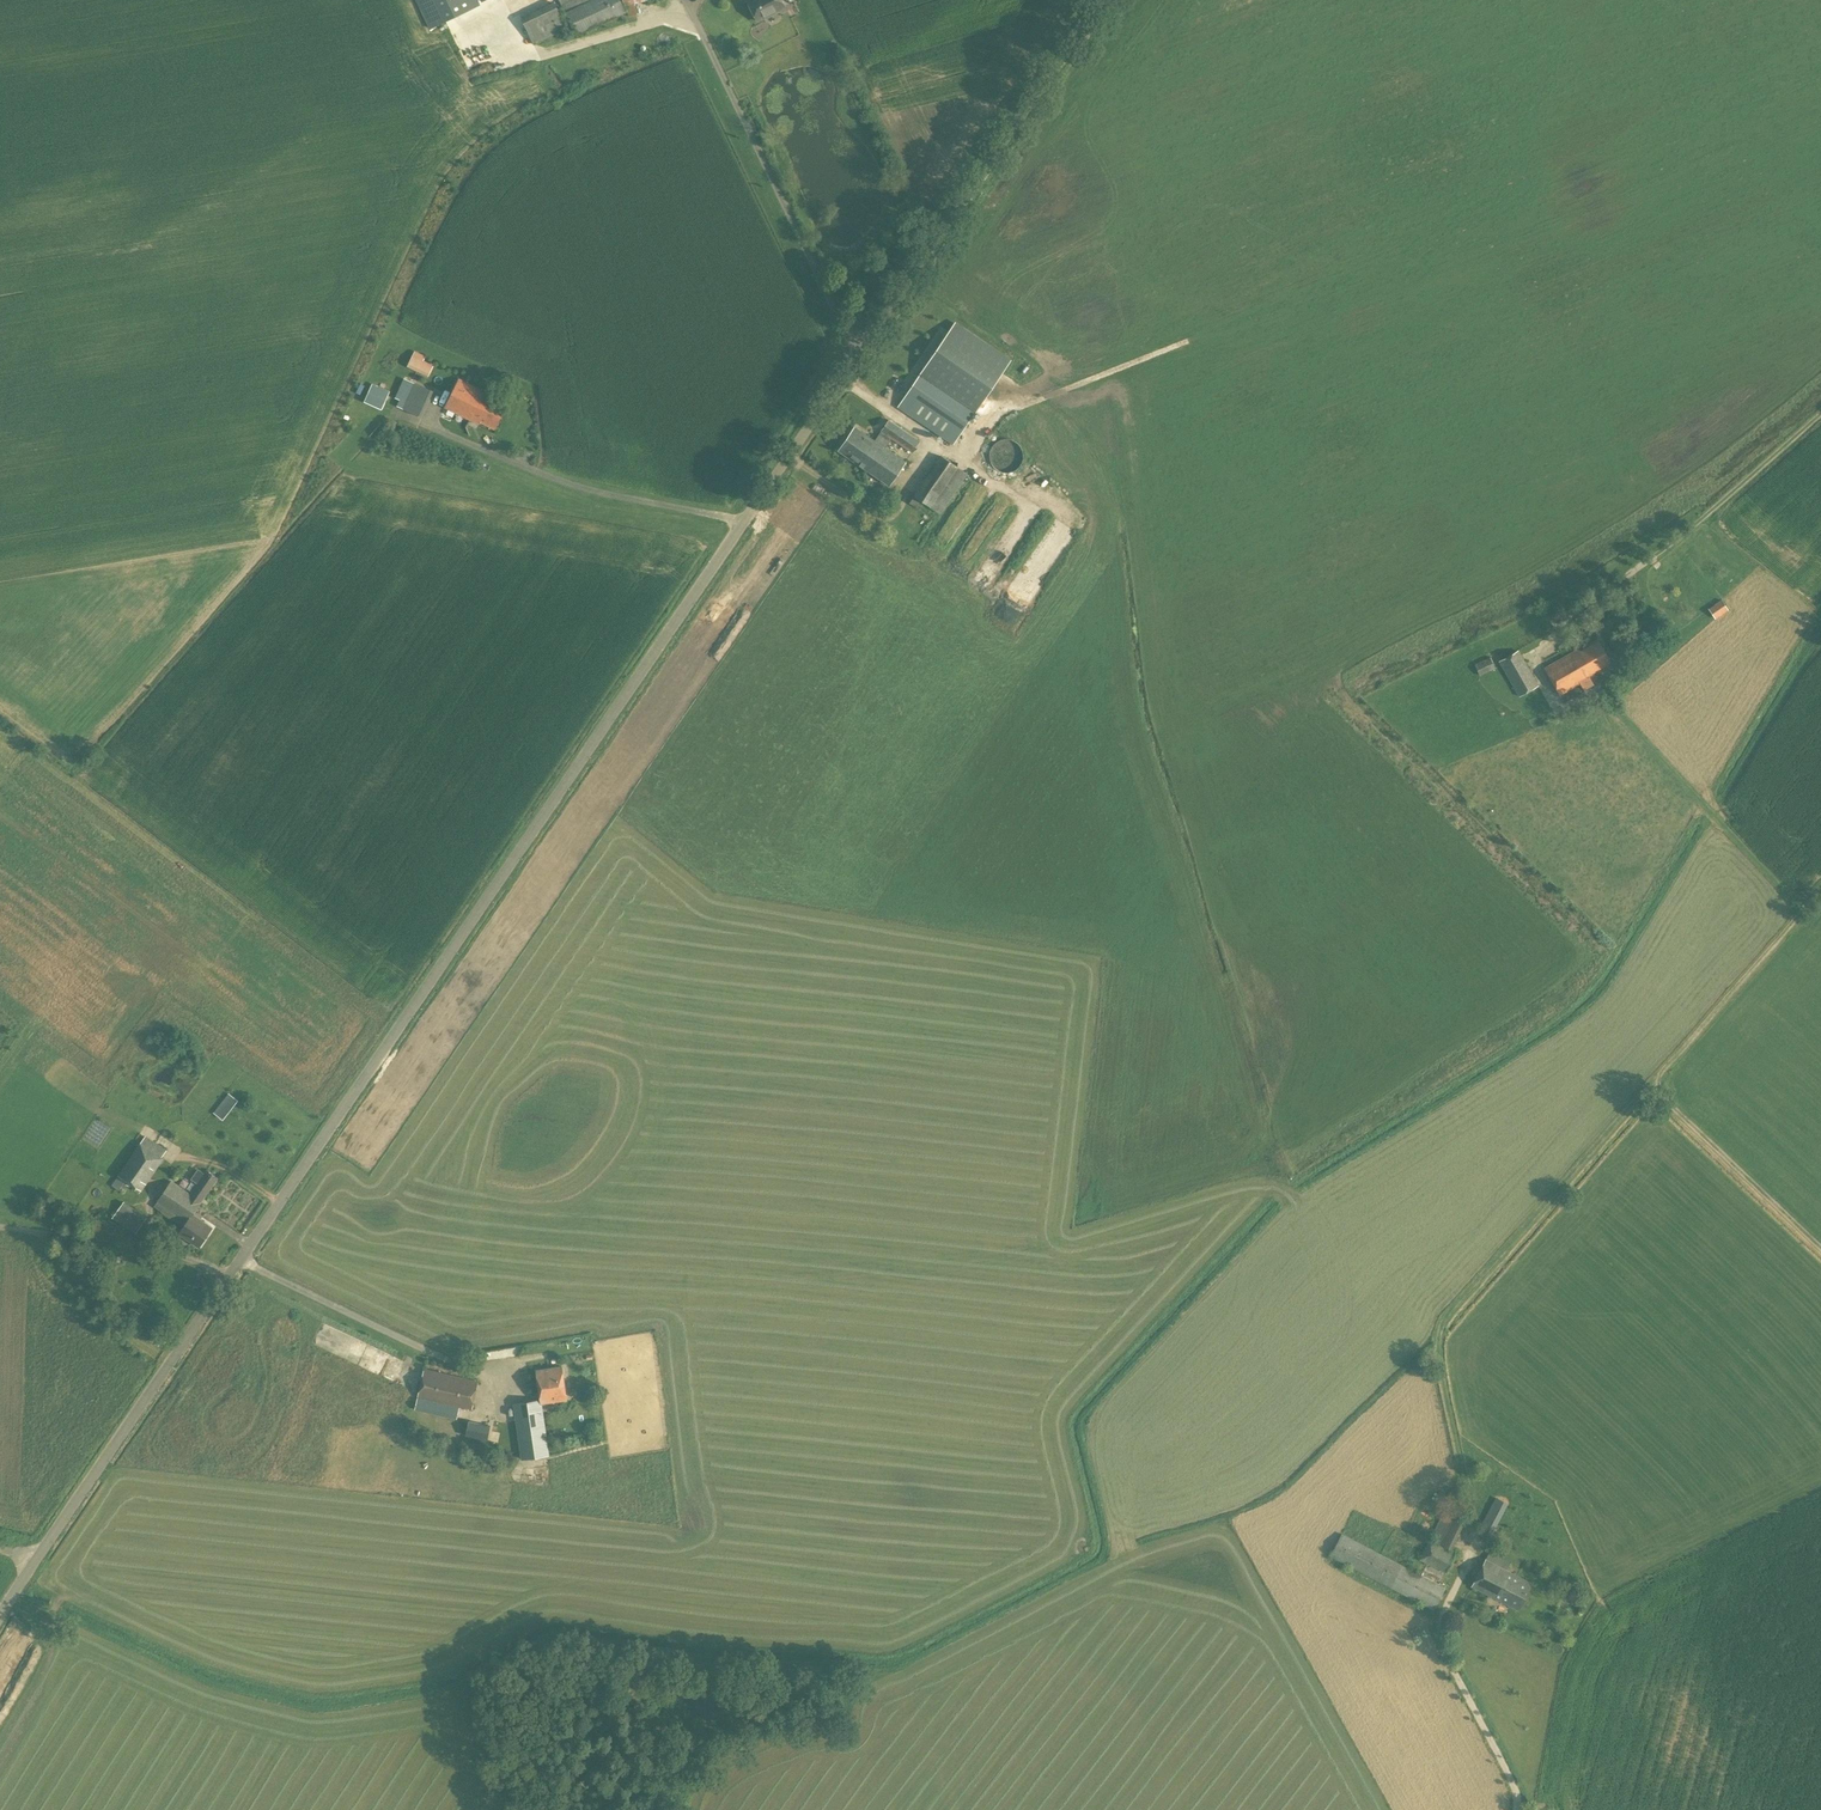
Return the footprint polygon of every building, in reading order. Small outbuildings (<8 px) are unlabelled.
[(479,5),(477,0),(415,0),(429,29),(479,5)] [(576,37),(626,13),(620,0),(592,0),(589,1),(589,0),(558,0),(576,37)] [(635,3),(648,0),(622,0),(624,6),(625,5),(629,19),(639,17),(635,3)] [(746,0),(757,21),(784,8),(780,0),(746,0)] [(533,45),(567,29),(554,3),(520,18),(533,45)] [(952,445),(1009,361),(954,324),(897,408),(952,445)] [(389,376),(399,354),(387,349),(377,371),(389,376)] [(407,366),(428,376),(434,365),(423,360),(425,356),(414,351),(407,366)] [(399,404),(404,406),(402,410),(422,418),(433,391),(404,378),(398,391),(403,393),(401,399),(399,404)] [(506,406),(493,400),(493,399),(490,397),(492,395),(458,378),(444,408),(479,425),(480,423),(481,424),(482,423),(494,429),(506,406)] [(390,391),(372,383),(368,393),(385,401),(390,391)] [(889,419),(874,441),(855,427),(838,451),(858,465),(858,466),(889,487),(906,462),(886,448),(892,439),(912,453),(920,441),(889,419)] [(991,449),(990,454),(990,459),(991,464),(994,468),(999,471),(1004,473),(1009,473),(1014,471),(1018,468),(1021,464),(1023,459),(1023,454),(1021,449),(1018,444),(1014,441),(1009,440),(1004,440),(999,441),(994,444),(991,449)] [(941,455),(914,496),(909,502),(919,510),(924,503),(940,515),(968,474),(941,455)] [(1708,608),(1715,619),(1729,611),(1722,600),(1708,608)] [(1598,641),(1580,651),(1578,648),(1544,668),(1559,696),(1580,684),(1584,691),(1594,685),(1590,678),(1596,675),(1594,672),(1611,662),(1598,641)] [(1539,685),(1521,655),(1518,650),(1498,661),(1519,697),(1539,685)] [(1493,656),(1476,663),(1481,675),(1498,667),(1493,656)] [(223,1120),(238,1100),(228,1092),(213,1112),(223,1120)] [(145,1136),(118,1175),(111,1185),(119,1190),(125,1180),(142,1191),(164,1159),(162,1158),(167,1150),(145,1136)] [(171,1181),(163,1194),(193,1214),(218,1178),(207,1170),(190,1194),(171,1181)] [(193,1214),(163,1194),(154,1207),(183,1227),(179,1233),(199,1247),(212,1227),(193,1214)] [(137,1233),(147,1217),(122,1202),(113,1219),(137,1233)] [(536,1370),(540,1400),(513,1403),(521,1459),(549,1455),(542,1404),(567,1400),(562,1366),(536,1370)] [(417,1396),(418,1397),(415,1410),(456,1419),(459,1407),(472,1410),(479,1381),(424,1368),(417,1396)] [(472,1420),(469,1435),(490,1439),(493,1425),(472,1420)] [(1496,1496),(1478,1529),(1490,1536),(1508,1502),(1496,1496)] [(1443,1511),(1436,1525),(1458,1536),(1465,1522),(1443,1511)] [(1329,1556),(1434,1611),(1445,1588),(1342,1533),(1329,1556)] [(1429,1540),(1419,1560),(1445,1573),(1456,1553),(1429,1540)] [(1489,1552),(1485,1559),(1471,1586),(1518,1610),(1532,1583),(1506,1570),(1510,1563),(1489,1552)]
